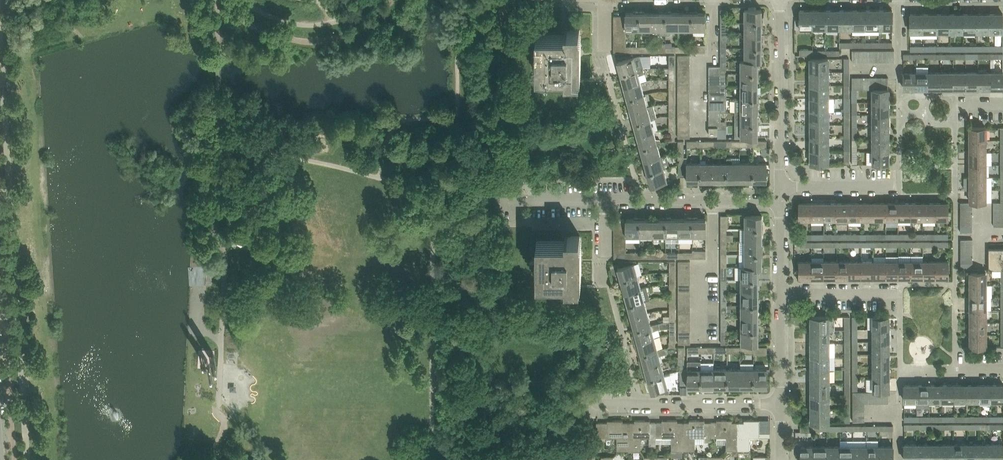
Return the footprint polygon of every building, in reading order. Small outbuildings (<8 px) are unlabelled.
[(745,9),(745,22),(763,22),(763,17),(762,17),(762,9),(745,9)] [(800,19),(795,19),(795,28),(800,28),(813,28),(813,10),(800,10),(800,19)] [(813,28),(826,28),(826,10),(813,10),(813,28)] [(826,28),(840,28),(839,10),(826,10),(826,28)] [(840,28),(853,28),(853,10),(839,10),(840,28)] [(853,28),(866,28),(866,10),(853,10),(853,28)] [(866,28),(879,28),(879,10),(866,10),(866,28)] [(879,28),(892,28),(893,28),(893,10),(879,10),(879,28)] [(706,29),(706,12),(697,12),(697,11),(692,12),(692,30),(695,30),(706,29)] [(626,22),(626,28),(626,30),(639,30),(639,12),(634,12),(634,13),(626,13),(626,16),(626,22)] [(639,12),(639,30),(652,30),(652,13),(645,13),(645,12),(639,12)] [(660,13),(652,13),(652,30),(652,34),(652,36),(658,36),(660,33),(662,34),(666,34),(666,12),(660,12),(660,13)] [(671,12),(666,12),(666,34),(669,34),(671,33),(671,30),(679,30),(679,12),(671,13),(671,12)] [(679,12),(679,30),(692,30),(692,12),(687,12),(679,12)] [(924,32),(924,14),(910,14),(911,32),(924,32)] [(937,14),(924,14),(924,32),(924,37),(937,37),(937,32),(937,14)] [(950,14),(937,14),(937,32),(950,32),(950,14)] [(964,14),(950,14),(950,32),(964,32),(964,14)] [(977,14),(964,14),(964,32),(977,32),(977,14)] [(990,14),(977,14),(977,32),(990,32),(990,14)] [(990,14),(990,32),(1002,32),(1002,14),(990,14)] [(721,22),(721,26),(721,29),(721,35),(727,35),(731,35),(731,29),(727,29),(727,26),(727,22),(721,22)] [(745,22),(745,35),(762,35),(762,28),(763,28),(763,22),(745,22)] [(580,29),(570,29),(568,29),(568,35),(538,35),(538,73),(568,73),(568,79),(580,79),(580,29)] [(727,35),(721,35),(721,41),(721,44),(721,48),(727,48),(727,44),(727,41),(731,41),(731,35),(727,35)] [(745,35),(745,48),(763,48),(763,42),(762,42),(762,35),(745,35)] [(745,48),(745,61),(758,61),(762,61),(762,53),(763,53),(763,48),(745,48)] [(627,59),(617,62),(619,69),(618,70),(620,75),(643,68),(644,68),(640,56),(634,57),(627,59)] [(811,58),(811,72),(828,72),(828,58),(811,58)] [(741,60),(741,74),(759,73),(759,68),(758,68),(758,61),(745,61),(741,60)] [(721,73),(721,66),(709,66),(709,75),(721,75),(721,73)] [(622,80),(624,87),(641,82),(639,75),(645,73),(643,68),(620,75),(621,80),(622,80)] [(811,72),(811,85),(828,85),(828,72),(811,72)] [(966,72),(953,73),(953,88),(966,88),(966,72)] [(978,72),(966,72),(966,88),(978,88),(978,72)] [(991,72),(978,72),(978,88),(991,88),(991,72)] [(1002,88),(1002,72),(991,72),(991,88),(1002,88)] [(741,74),(741,87),(758,86),(758,79),(759,79),(759,73),(741,74)] [(916,73),(904,73),(904,88),(916,88),(916,73)] [(929,73),(916,73),(916,88),(929,88),(929,73)] [(929,88),(941,88),(941,73),(929,73),(929,88)] [(941,88),(953,88),(953,73),(941,73),(941,88)] [(709,75),(709,83),(721,83),(721,75),(709,75)] [(625,94),(627,99),(644,95),(641,82),(624,87),(626,94),(625,94)] [(721,83),(709,83),(709,92),(721,92),(721,87),(721,83)] [(811,85),(811,98),(828,98),(828,85),(811,85)] [(741,87),(741,99),(759,99),(759,94),(758,94),(758,86),(741,87)] [(882,89),(876,89),(873,89),(873,102),(889,102),(889,89),(882,89)] [(709,92),(709,100),(721,100),(721,92),(709,92)] [(629,104),(631,111),(647,107),(644,95),(627,99),(628,105),(629,104)] [(811,98),(811,111),(828,111),(828,98),(811,98)] [(735,99),(735,112),(741,112),(758,112),(758,105),(759,105),(759,99),(741,99),(735,99)] [(721,100),(709,100),(709,109),(721,109),(721,100)] [(889,114),(889,102),(873,102),(873,115),(889,114)] [(632,119),(633,124),(651,119),(657,118),(653,105),(647,107),(631,111),(633,119),(632,119)] [(811,111),(811,124),(829,124),(828,111),(811,111)] [(735,112),(735,125),(759,125),(759,119),(758,119),(758,112),(741,112),(735,112)] [(889,127),(889,114),(873,115),(873,127),(889,127)] [(721,117),(709,117),(709,126),(718,126),(718,125),(721,125),(721,119),(721,117)] [(636,129),(638,136),(654,131),(651,119),(633,124),(635,129),(636,129)] [(811,124),(811,138),(829,138),(829,124),(811,124)] [(759,125),(735,125),(735,138),(758,138),(758,130),(759,130),(759,125)] [(718,126),(709,126),(709,135),(718,135),(718,128),(718,126)] [(889,139),(889,127),(873,127),(873,139),(889,139)] [(970,127),(970,140),(986,140),(986,127),(970,127)] [(639,143),(640,149),(658,144),(661,143),(660,140),(657,139),(656,140),(654,131),(638,136),(640,143),(639,143)] [(811,138),(811,151),(829,151),(829,138),(811,138)] [(889,152),(889,139),(873,139),(873,152),(889,152)] [(970,140),(970,152),(986,152),(986,140),(970,140)] [(642,154),(644,161),(661,156),(658,144),(640,149),(641,154),(642,154)] [(811,164),(829,164),(829,151),(811,151),(811,164)] [(889,164),(889,152),(873,152),(873,158),(873,164),(889,164)] [(970,152),(970,165),(986,165),(986,152),(970,152)] [(661,156),(644,161),(646,168),(645,168),(647,173),(664,169),(664,168),(670,166),(667,155),(661,156)] [(727,157),(727,163),(727,181),(732,181),(732,180),(740,180),(740,163),(732,163),(732,159),(731,157),(727,157)] [(701,160),(701,163),(701,181),(706,181),(706,180),(714,180),(714,163),(706,163),(706,160),(701,160)] [(687,163),(687,176),(687,180),(695,180),(695,181),(701,181),(701,163),(687,163)] [(727,163),(714,163),(714,180),(722,180),(722,181),(727,181),(727,163)] [(753,163),(740,163),(740,180),(748,180),(748,181),(754,181),(753,163)] [(767,163),(753,163),(754,181),(759,181),(759,180),(767,180),(767,163)] [(970,165),(970,177),(986,177),(986,165),(970,165)] [(664,169),(647,173),(648,179),(649,178),(651,186),(668,181),(664,169)] [(970,177),(964,177),(964,186),(966,186),(966,190),(970,190),(986,189),(986,177),(970,177)] [(970,190),(970,202),(973,202),(986,202),(986,189),(970,190)] [(812,203),(799,203),(799,219),(812,219),(812,203)] [(824,203),(812,203),(812,219),(824,219),(824,203)] [(836,203),(824,203),(824,219),(836,219),(836,203)] [(849,203),(836,203),(837,219),(837,223),(849,223),(849,219),(849,203)] [(861,203),(849,203),(849,219),(861,219),(861,203)] [(874,203),(861,203),(861,219),(874,219),(874,203)] [(886,203),(874,203),(874,219),(886,219),(886,203)] [(898,203),(886,203),(886,219),(898,219),(898,203)] [(911,203),(898,203),(898,219),(911,219),(911,203)] [(923,203),(911,203),(911,219),(923,219),(923,203)] [(936,203),(923,203),(923,219),(936,219),(936,203)] [(948,212),(948,203),(936,203),(936,219),(948,218),(948,212)] [(762,223),(762,219),(762,215),(745,215),(745,216),(745,228),(763,228),(763,223),(762,223)] [(626,228),(626,234),(626,236),(634,236),(634,239),(640,239),(640,236),(640,217),(634,217),(634,219),(626,219),(626,222),(626,228)] [(640,217),(640,236),(653,236),(653,219),(645,219),(645,217),(640,217)] [(653,236),(653,241),(653,243),(658,243),(661,240),(666,240),(666,236),(666,217),(661,217),(661,219),(653,219),(653,236)] [(666,217),(666,236),(679,236),(679,219),(672,219),(672,217),(666,217)] [(679,219),(679,236),(693,236),(693,217),(687,217),(687,219),(679,219)] [(698,217),(693,217),(693,236),(706,236),(706,227),(706,218),(698,218),(698,217)] [(721,228),(721,241),(727,241),(733,241),(733,234),(727,234),(727,228),(721,228)] [(745,228),(745,241),(762,241),(762,234),(763,234),(763,228),(745,228)] [(238,229),(234,232),(234,236),(238,239),(242,236),(242,232),(238,229)] [(246,230),(242,232),(242,236),(246,239),(250,237),(250,232),(246,230)] [(568,241),(547,241),(539,241),(539,279),(569,279),(569,285),(581,285),(581,235),(568,235),(568,241)] [(242,237),(238,239),(237,243),(242,246),(245,244),(246,239),(242,237)] [(745,241),(745,254),(764,254),(764,249),(762,249),(762,241),(745,241)] [(989,269),(1001,269),(1002,269),(1002,248),(989,248),(989,269)] [(764,254),(745,254),(746,267),(758,267),(762,267),(762,259),(764,259),(764,254)] [(618,275),(620,280),(638,275),(634,261),(619,261),(620,267),(618,267),(620,275),(618,275)] [(874,277),(886,277),(886,261),(874,262),(874,277)] [(886,277),(898,277),(898,261),(886,261),(886,277)] [(898,277),(911,277),(911,261),(898,261),(898,277)] [(911,277),(923,277),(923,261),(911,261),(911,277)] [(923,277),(936,277),(936,261),(923,261),(923,277)] [(936,277),(949,277),(949,271),(948,261),(936,261),(936,277)] [(799,271),(799,277),(812,277),(812,262),(799,262),(799,271)] [(812,277),(824,277),(824,262),(812,262),(812,277)] [(824,277),(837,277),(837,262),(824,262),(824,277)] [(837,277),(849,277),(849,262),(837,262),(837,277)] [(849,277),(861,277),(861,262),(849,262),(849,277)] [(861,277),(874,277),(874,262),(861,262),(861,277)] [(735,267),(735,279),(741,279),(759,279),(759,274),(758,274),(758,267),(746,267),(739,267),(735,267)] [(986,285),(986,272),(978,272),(971,272),(971,285),(986,285)] [(623,285),(625,292),(641,288),(638,275),(620,280),(621,285),(623,285)] [(741,279),(741,292),(758,292),(758,285),(759,285),(759,279),(741,279)] [(971,285),(971,297),(986,297),(986,285),(971,285)] [(641,288),(625,292),(627,299),(625,300),(627,305),(644,300),(650,298),(647,286),(641,288)] [(741,292),(741,305),(760,305),(760,300),(758,300),(758,292),(741,292)] [(971,297),(971,310),(986,310),(986,297),(971,297)] [(629,309),(631,317),(648,312),(644,300),(627,305),(628,310),(629,309)] [(721,308),(721,317),(727,317),(727,311),(732,311),(732,305),(727,305),(721,305),(721,308)] [(741,305),(741,318),(758,318),(758,310),(760,310),(760,305),(741,305)] [(971,310),(971,322),(986,322),(986,310),(971,310)] [(632,324),(633,329),(651,324),(648,312),(631,317),(633,324),(632,324)] [(811,316),(811,329),(829,329),(835,329),(835,316),(829,316),(811,316)] [(889,316),(874,316),(874,322),(874,326),(874,328),(889,328),(889,322),(889,316)] [(741,318),(741,330),(760,330),(760,325),(758,325),(758,318),(741,318)] [(632,335),(634,342),(654,337),(652,330),(660,328),(659,322),(651,324),(633,329),(633,330),(632,330),(633,335),(632,335)] [(971,322),(971,334),(986,334),(986,322),(971,322)] [(874,328),(874,341),(889,341),(889,328),(874,328)] [(811,329),(811,342),(829,342),(829,329),(811,329)] [(760,330),(741,330),(741,343),(758,343),(758,336),(760,336),(760,330)] [(971,334),(971,347),(979,347),(986,347),(986,334),(971,334)] [(637,350),(638,354),(658,349),(654,337),(634,342),(636,350),(637,350)] [(874,341),(874,353),(889,353),(889,341),(874,341)] [(811,342),(811,356),(829,356),(829,342),(811,342)] [(639,360),(641,367),(661,361),(659,354),(667,352),(666,347),(658,349),(638,354),(640,360),(639,360)] [(199,367),(213,367),(214,352),(199,351),(199,367)] [(874,353),(874,365),(889,365),(889,353),(874,353)] [(811,356),(811,369),(829,369),(829,356),(811,356)] [(645,379),(647,378),(664,374),(661,361),(641,367),(643,375),(644,375),(645,379)] [(688,369),(688,382),(688,386),(696,386),(696,387),(701,387),(701,369),(701,361),(688,361),(688,369)] [(874,365),(874,378),(889,378),(889,365),(874,365)] [(714,369),(701,369),(701,387),(706,387),(706,386),(714,386),(714,369)] [(727,369),(714,369),(714,386),(722,386),(722,387),(727,387),(727,369)] [(741,369),(727,369),(727,387),(733,387),(733,386),(741,386),(741,369)] [(754,369),(747,369),(741,369),(741,386),(749,386),(749,387),(754,387),(754,369)] [(767,369),(754,369),(754,387),(759,387),(759,386),(768,386),(767,373),(767,369)] [(811,369),(811,382),(829,382),(829,369),(811,369)] [(646,384),(645,384),(647,393),(652,391),(668,387),(674,385),(671,373),(665,375),(664,374),(645,379),(646,384)] [(878,391),(884,391),(889,391),(889,378),(874,378),(874,391),(878,391)] [(811,382),(811,395),(829,395),(829,382),(811,382)] [(979,384),(967,385),(967,400),(979,400),(979,384)] [(992,384),(979,384),(979,400),(992,400),(992,384)] [(992,384),(992,400),(1002,400),(1002,384),(992,384)] [(917,385),(904,385),(905,401),(917,401),(917,385)] [(919,385),(917,385),(917,401),(917,407),(930,407),(930,400),(930,385),(919,385)] [(942,385),(930,385),(930,400),(942,400),(942,385)] [(954,385),(942,385),(942,400),(954,400),(954,385)] [(967,385),(954,385),(954,400),(967,400),(967,385)] [(872,403),(872,391),(853,391),(853,403),(866,403),(872,403)] [(811,395),(811,408),(829,408),(829,395),(811,395)] [(829,408),(811,408),(811,422),(829,422),(829,408)] [(629,422),(623,422),(623,420),(608,420),(608,422),(597,422),(597,437),(608,437),(617,437),(617,450),(629,450),(629,422)] [(635,422),(629,422),(629,450),(641,450),(641,437),(650,437),(649,445),(656,445),(657,437),(657,422),(650,422),(650,420),(635,420),(635,422)] [(684,422),(678,422),(678,420),(662,420),(662,422),(657,422),(657,437),(672,437),(672,450),(678,450),(683,450),(684,450),(684,422)] [(684,422),(684,450),(696,450),(696,437),(705,437),(705,441),(711,441),(711,437),(711,422),(705,422),(705,420),(690,420),(690,422),(684,422)] [(717,422),(711,422),(711,437),(717,437),(717,444),(727,444),(727,450),(730,450),(733,450),(738,450),(738,422),(732,422),(732,420),(717,420),(717,422)] [(771,432),(760,432),(760,420),(744,420),(744,422),(738,422),(738,450),(750,450),(750,437),(760,436),(771,437),(771,432)] [(992,443),(979,444),(979,459),(992,459),(992,443)] [(992,443),(992,459),(1002,459),(1002,443),(992,443)] [(905,444),(905,459),(917,459),(917,444),(905,444)] [(922,444),(917,444),(917,459),(924,459),(930,459),(930,444),(922,444)] [(942,444),(930,444),(930,459),(942,459),(942,444)] [(954,444),(942,444),(942,459),(954,459),(954,444)] [(967,444),(954,444),(954,459),(967,459),(967,444)] [(979,444),(967,444),(967,459),(979,459),(979,444)] [(801,446),(801,459),(814,459),(814,446),(801,446)] [(814,446),(814,459),(827,459),(827,446),(814,446)] [(827,446),(827,459),(841,459),(841,446),(827,446)] [(841,446),(841,459),(854,459),(854,446),(841,446)] [(854,446),(854,459),(867,459),(867,446),(854,446)] [(867,446),(867,459),(880,459),(880,446),(867,446)] [(880,446),(880,459),(894,459),(894,446),(880,446)]
